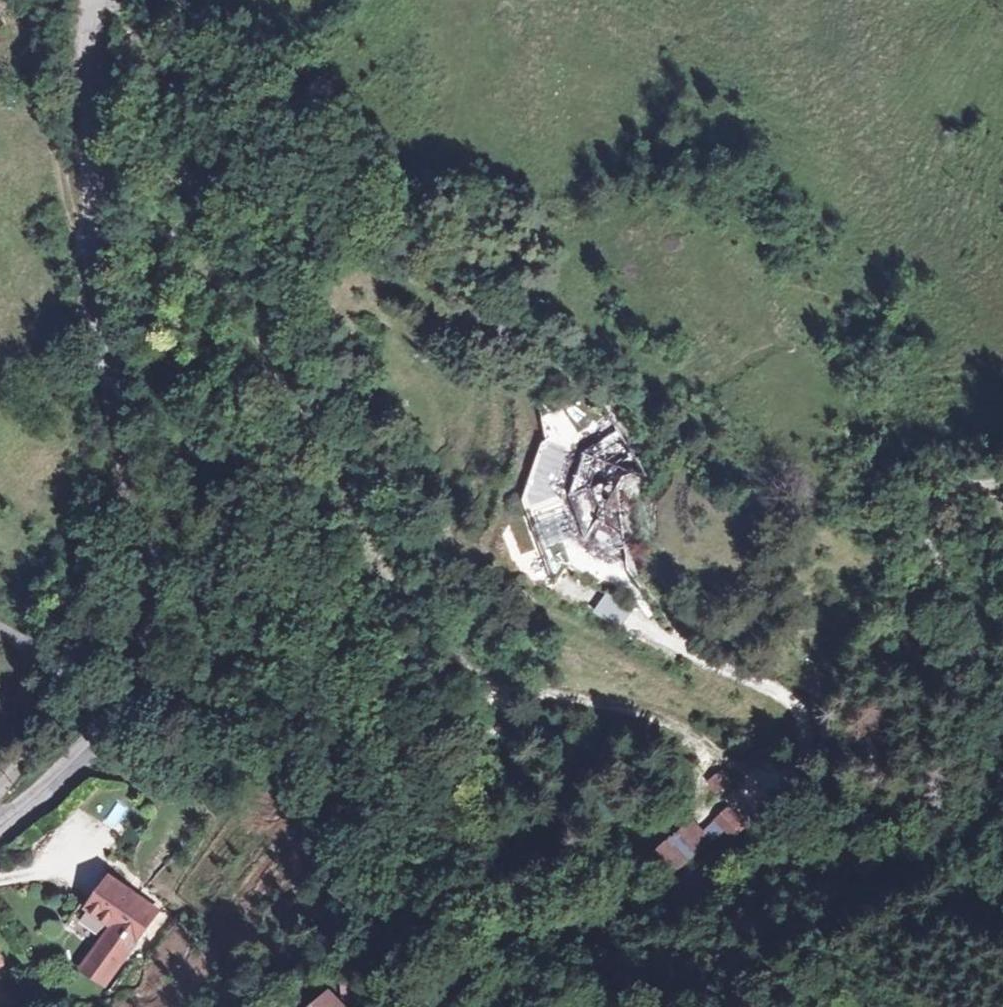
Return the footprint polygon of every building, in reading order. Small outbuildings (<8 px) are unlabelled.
[(589,543),(640,566),(638,483),(661,474),(612,424),(583,447),(574,495),(589,543)] [(707,781),(724,798),(736,786),(720,769),(707,781)] [(736,833),(720,810),(657,852),(672,875),(736,833)] [(161,912),(112,872),(84,906),(106,924),(73,965),(100,986),(161,912)] [(319,1006),(346,1006),(336,994),(319,1006)]
